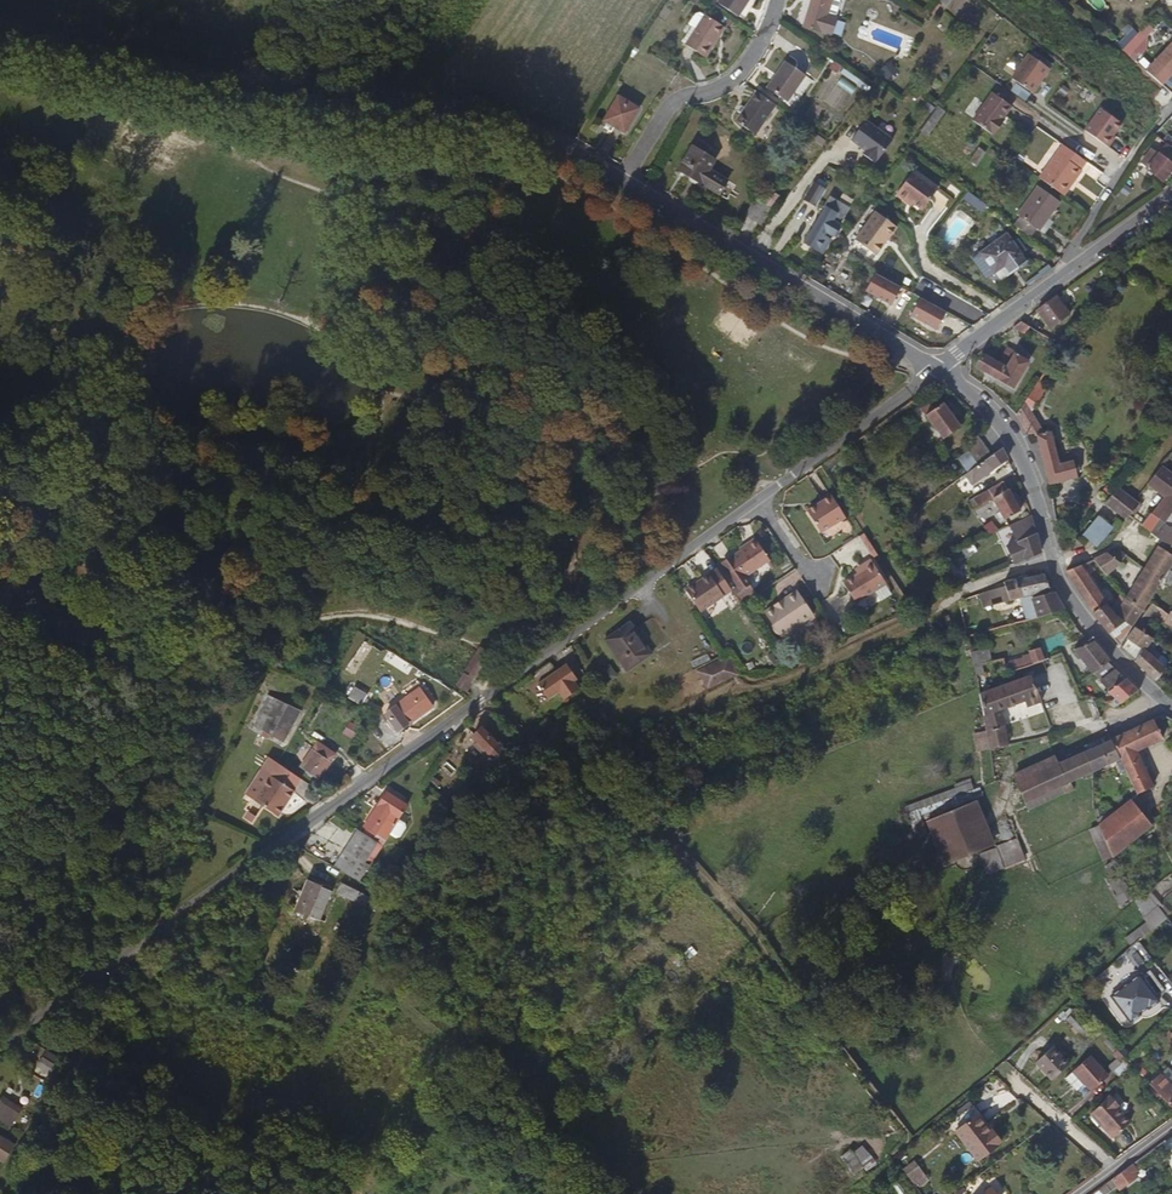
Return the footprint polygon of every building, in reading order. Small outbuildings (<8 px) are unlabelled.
[(721,3),(741,16),(751,0),(723,0),(721,3)] [(807,17),(804,27),(822,33),(834,38),(840,21),(839,21),(844,5),(842,1),(839,0),(814,0),(807,17)] [(729,28),(708,14),(688,44),(709,58),(729,28)] [(380,24),(372,19),(365,34),(372,37),(380,24)] [(1146,24),(1138,33),(1130,26),(1115,43),(1129,56),(1153,30),(1146,24)] [(1158,60),(1171,74),(1171,45),(1158,60)] [(1049,69),(1028,54),(1011,78),(1032,94),(1049,69)] [(785,61),(767,87),(786,101),(805,75),(785,61)] [(887,79),(898,72),(891,61),(880,68),(887,79)] [(755,134),(776,105),(756,91),(736,120),(755,134)] [(994,135),(1002,124),(999,122),(1002,117),(1011,106),(992,92),(972,119),(994,135)] [(639,108),(618,96),(603,120),(625,133),(639,108)] [(1122,124),(1100,109),(1084,131),(1108,148),(1114,139),(1112,138),(1122,124)] [(893,140),(866,119),(851,138),(866,150),(863,153),(874,161),(877,158),(879,159),(893,140)] [(1037,127),(1023,149),(1036,157),(1049,135),(1037,127)] [(715,162),(693,146),(676,134),(666,147),(684,160),(677,169),(700,184),(715,162)] [(1166,144),(1164,146),(1161,144),(1159,146),(1157,150),(1171,161),(1171,148),(1166,144)] [(1039,177),(1063,195),(1071,184),(1069,183),(1074,177),(1076,178),(1081,171),(1079,170),(1086,162),(1063,145),(1039,177)] [(1157,150),(1152,156),(1154,158),(1146,170),(1161,182),(1171,168),(1171,161),(1157,150)] [(937,189),(912,171),(896,194),(906,201),(907,199),(922,209),(937,189)] [(824,190),(813,183),(804,198),(815,205),(824,190)] [(1058,201),(1036,185),(1014,213),(1036,230),(1058,201)] [(981,209),(985,203),(967,190),(963,197),(981,209)] [(772,208),(780,196),(773,192),(766,204),(772,208)] [(849,207),(831,195),(823,207),(825,208),(812,230),(811,229),(804,241),(821,252),(831,233),(833,234),(838,224),(837,224),(841,217),(842,218),(849,207)] [(767,214),(752,205),(745,215),(760,224),(767,214)] [(875,211),(855,239),(875,254),(884,243),(882,242),(886,236),(888,238),(896,226),(875,211)] [(1009,261),(1014,269),(1025,261),(1005,234),(979,252),(993,272),(1003,265),(1009,261)] [(1009,273),(1014,269),(1009,261),(1003,265),(1009,273)] [(904,289),(878,273),(868,290),(893,306),(904,289)] [(1067,312),(1056,297),(1037,310),(1048,327),(1060,335),(1070,318),(1067,312)] [(948,312),(922,298),(912,316),(939,330),(948,312)] [(1021,322),(1014,327),(1026,334),(1030,327),(1021,322)] [(976,365),(999,379),(1013,355),(1015,352),(1005,345),(995,362),(981,354),(976,365)] [(1013,355),(999,379),(1012,387),(1026,363),(1013,355)] [(1036,435),(1045,472),(1059,469),(1058,464),(1051,432),(1043,433),(1030,413),(1041,396),(1040,395),(1045,387),(1037,382),(1016,416),(1027,436),(1036,435)] [(935,409),(928,399),(918,407),(942,439),(959,427),(942,403),(935,409)] [(977,465),(990,455),(978,438),(971,443),(965,435),(956,442),(959,447),(950,454),(951,456),(964,448),(977,465)] [(1006,460),(1000,449),(990,455),(977,465),(963,475),(970,485),(1006,460)] [(1045,472),(1047,484),(1074,478),(1082,473),(1079,461),(1058,464),(1059,469),(1045,472)] [(1146,483),(1153,489),(1155,486),(1165,494),(1163,497),(1152,514),(1159,520),(1164,523),(1171,513),(1171,476),(1160,466),(1146,483)] [(1002,481),(966,502),(970,510),(991,498),(1004,519),(1019,511),(1002,481)] [(1155,486),(1153,489),(1163,497),(1165,494),(1155,486)] [(1099,498),(1121,516),(1125,520),(1128,517),(1138,504),(1133,500),(1117,487),(1109,497),(1103,493),(1099,498)] [(817,497),(820,502),(830,496),(827,491),(817,497)] [(830,496),(820,502),(822,505),(808,514),(820,532),(844,517),(830,496)] [(822,505),(820,502),(806,511),(808,514),(822,505)] [(1138,504),(1128,517),(1142,527),(1151,513),(1138,504)] [(1007,546),(1014,562),(1040,552),(1034,533),(1030,516),(1007,527),(1015,543),(1007,546)] [(1097,516),(1094,520),(1082,535),(1097,547),(1112,527),(1097,516)] [(982,525),(988,536),(1000,530),(998,526),(994,528),(990,521),(982,525)] [(1165,524),(1157,538),(1161,542),(1158,546),(1171,557),(1171,523),(1169,527),(1165,524)] [(738,549),(740,551),(755,541),(753,539),(738,549)] [(755,541),(740,551),(729,558),(720,564),(740,591),(749,585),(743,577),(768,560),(755,541)] [(1161,581),(1171,562),(1171,557),(1158,546),(1144,569),(1161,581)] [(1117,549),(1107,554),(1114,559),(1119,563),(1123,559),(1131,565),(1134,561),(1117,549)] [(1107,554),(1094,560),(1107,575),(1119,563),(1114,559),(1107,554)] [(870,559),(859,565),(861,568),(856,572),(842,580),(855,602),(874,590),(885,583),(870,559)] [(1066,572),(1093,614),(1106,607),(1085,574),(1087,572),(1083,565),(1066,572)] [(1126,598),(1142,610),(1161,581),(1144,569),(1126,598)] [(1015,579),(1020,597),(1030,595),(1049,590),(1043,574),(1015,579)] [(708,575),(685,591),(700,612),(723,596),(708,575)] [(1015,579),(1003,582),(1009,600),(1020,597),(1015,579)] [(891,591),(885,583),(874,590),(879,599),(891,591)] [(773,608),(771,606),(762,612),(770,624),(770,629),(773,633),(777,634),(781,631),(783,634),(812,614),(810,611),(800,597),(795,589),(781,598),(784,601),(773,608)] [(1049,590),(1030,595),(1036,612),(1029,614),(1030,619),(1062,610),(1053,593),(1050,594),(1049,590)] [(803,595),(800,597),(810,611),(814,609),(803,595)] [(781,598),(771,606),(773,608),(784,601),(781,598)] [(1115,616),(1131,627),(1142,610),(1126,598),(1115,616)] [(1145,613),(1134,628),(1150,639),(1153,635),(1162,622),(1171,627),(1171,612),(1169,611),(1166,615),(1152,604),(1145,613)] [(1106,607),(1093,614),(1104,630),(1119,645),(1131,627),(1115,616),(1106,607)] [(1014,615),(1016,622),(1025,620),(1023,613),(1014,615)] [(963,626),(965,635),(991,629),(988,620),(963,626)] [(628,623),(603,641),(626,673),(651,655),(628,623)] [(1150,639),(1134,628),(1125,639),(1141,651),(1142,650),(1150,639)] [(1153,635),(1150,639),(1157,644),(1161,647),(1163,644),(1158,640),(1159,638),(1153,635)] [(1141,651),(1125,639),(1120,647),(1134,661),(1141,651)] [(1091,673),(1107,663),(1108,661),(1092,641),(1086,643),(1072,649),(1091,673)] [(1026,652),(1031,664),(1042,660),(1037,648),(1026,652)] [(969,654),(972,666),(989,661),(987,649),(969,654)] [(1141,651),(1134,661),(1133,662),(1154,682),(1167,669),(1168,663),(1164,659),(1158,664),(1142,650),(1141,651)] [(1019,655),(1024,666),(1031,664),(1026,652),(1019,655)] [(706,689),(737,674),(731,662),(729,657),(728,656),(697,671),(706,689)] [(579,679),(567,663),(537,683),(548,699),(558,693),(564,699),(579,689),(574,682),(579,679)] [(1111,702),(1115,707),(1119,703),(1120,704),(1137,691),(1107,663),(1091,673),(1104,690),(1114,699),(1111,702)] [(1070,675),(1076,672),(1074,666),(1068,669),(1070,675)] [(1074,685),(1080,681),(1076,672),(1070,675),(1074,685)] [(978,694),(989,749),(1006,746),(1000,709),(1022,701),(1024,707),(1039,701),(1030,675),(978,694)] [(1079,696),(1088,696),(1084,689),(1092,684),(1086,676),(1080,681),(1074,685),(1079,696)] [(375,689),(363,681),(357,692),(369,699),(375,689)] [(441,701),(429,683),(393,708),(405,726),(441,701)] [(275,730),(291,697),(271,688),(258,722),(275,730)] [(283,734),(300,701),(291,697),(275,730),(283,734)] [(304,703),(300,701),(283,734),(288,736),(304,703)] [(1161,739),(1152,719),(1109,740),(1120,763),(1135,794),(1150,788),(1134,752),(1161,739)] [(496,746),(503,737),(486,723),(479,733),(496,746)] [(345,749),(329,736),(308,759),(323,773),(345,749)] [(493,763),(517,746),(503,737),(496,746),(487,757),(493,763)] [(1120,763),(1109,740),(1084,752),(1091,772),(1115,761),(1117,765),(1120,763)] [(1091,772),(1084,752),(1062,762),(1054,766),(1063,784),(1060,786),(1064,794),(1072,790),(1069,782),(1091,772)] [(1024,802),(1060,786),(1063,784),(1054,766),(1062,762),(1058,753),(1012,774),(1024,802)] [(286,799),(290,802),(300,786),(278,772),(261,796),(279,808),(286,799)] [(283,811),(290,802),(286,799),(279,808),(283,811)] [(381,828),(396,807),(385,799),(370,819),(381,828)] [(975,801),(925,822),(942,864),(992,844),(975,801)] [(1147,825),(1128,801),(1097,826),(1111,856),(1147,825)] [(347,843),(368,855),(382,833),(362,820),(347,843)] [(1117,870),(1106,876),(1122,905),(1133,898),(1117,870)] [(310,912),(322,883),(310,877),(297,906),(310,912)] [(360,889),(344,880),(339,889),(356,897),(360,889)] [(332,887),(322,883),(310,912),(319,916),(332,887)] [(1157,906),(1142,918),(1153,930),(1167,918),(1157,906)] [(1131,945),(1144,934),(1139,928),(1126,939),(1131,945)] [(1139,977),(1138,975),(1108,996),(1128,1023),(1138,1015),(1136,1012),(1144,1006),(1146,1010),(1157,1002),(1154,999),(1163,992),(1148,971),(1139,977)] [(1075,1010),(1072,1012),(1090,1032),(1093,1029),(1075,1010)] [(1090,1032),(1072,1012),(1065,1019),(1083,1038),(1090,1032)] [(56,1055),(41,1046),(36,1054),(50,1063),(56,1055)] [(1120,1046),(1116,1050),(1123,1057),(1127,1054),(1120,1046)] [(1034,1065),(1051,1083),(1068,1066),(1052,1048),(1034,1065)] [(1123,1057),(1116,1050),(1111,1054),(1118,1062),(1123,1057)] [(1106,1077),(1088,1057),(1072,1072),(1090,1092),(1106,1077)] [(1111,1072),(1117,1078),(1129,1067),(1123,1060),(1111,1072)] [(28,1075),(19,1094),(37,1103),(47,1084),(28,1075)] [(1155,1091),(1160,1088),(1168,1097),(1171,1095),(1171,1091),(1157,1075),(1148,1084),(1155,1091)] [(1171,1109),(1171,1095),(1168,1097),(1160,1088),(1155,1091),(1171,1109)] [(1108,1096),(1105,1099),(1115,1110),(1118,1107),(1108,1096)] [(1105,1099),(1090,1112),(1104,1128),(1102,1130),(1111,1140),(1128,1124),(1115,1110),(1105,1099)] [(3,1109),(0,1113),(0,1119),(2,1121),(8,1114),(3,1109)] [(1104,1128),(1090,1112),(1088,1114),(1102,1130),(1104,1128)] [(988,1132),(975,1114),(953,1131),(976,1161),(997,1145),(996,1143),(998,1141),(990,1130),(988,1132)] [(854,1172),(872,1158),(861,1144),(843,1157),(854,1172)] [(925,1177),(915,1163),(904,1171),(914,1185),(925,1177)] [(1137,1176),(1128,1166),(1104,1184),(1109,1191),(1116,1186),(1118,1190),(1137,1176)]
